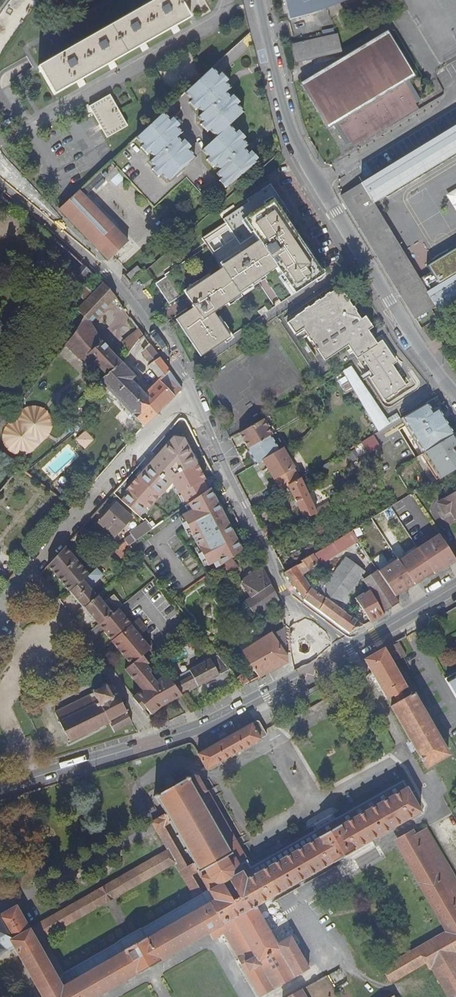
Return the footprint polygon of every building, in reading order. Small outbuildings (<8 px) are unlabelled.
[(181,0),(159,0),(39,67),(55,95),(191,19),(181,1),(181,0)] [(289,20),(329,8),(326,0),(284,0),(289,20)] [(387,30),(301,83),(328,128),(335,123),(348,144),(352,142),(416,103),(421,99),(409,78),(415,75),(387,30)] [(339,34),(294,44),(298,60),(343,50),(339,34)] [(212,69),(186,93),(192,100),(199,108),(204,112),(199,116),(204,121),(211,130),(218,137),(203,150),(210,157),(217,165),(221,170),(217,173),(222,178),(229,185),(230,186),(256,162),(255,161),(248,153),(246,156),(241,151),(244,149),(248,146),(243,140),(240,137),(236,133),(229,126),(244,112),(237,105),(233,101),(230,97),(226,93),(228,91),(223,85),(225,83),(219,76),(212,69)] [(219,76),(225,83),(228,81),(222,74),(219,76)] [(230,97),(233,101),(237,105),(240,102),(233,95),(230,97)] [(128,126),(111,96),(91,107),(108,137),(128,126)] [(199,108),(192,100),(189,103),(197,110),(199,108)] [(416,103),(352,142),(355,147),(419,108),(416,103)] [(164,113),(136,138),(143,144),(150,152),(154,157),(150,161),(155,166),(162,174),(168,181),(176,174),(180,170),(195,156),(188,149),(187,148),(177,137),(179,135),(174,129),(177,127),(170,120),(164,113)] [(173,117),(170,120),(177,127),(180,125),(173,117)] [(211,130),(204,121),(201,124),(208,132),(211,130)] [(361,183),(373,202),(455,152),(455,125),(361,183)] [(239,130),(236,133),(240,137),(243,140),(245,138),(239,130)] [(185,139),(182,142),(187,148),(188,149),(191,146),(185,139)] [(150,152),(143,144),(140,147),(147,155),(150,152)] [(251,151),(248,153),(255,161),(258,158),(251,151)] [(217,165),(210,157),(207,160),(214,167),(217,165)] [(79,190),(89,200),(120,171),(111,161),(79,190)] [(162,174),(155,166),(152,169),(159,177),(162,174)] [(229,185),(222,178),(220,181),(226,188),(229,185)] [(361,183),(341,194),(345,200),(349,207),(358,223),(367,238),(381,260),(401,248),(373,202),(361,183)] [(179,318),(204,355),(229,337),(213,313),(240,294),(238,293),(275,268),(293,294),(328,270),(269,184),(246,199),(248,202),(223,220),(224,222),(201,238),(207,246),(154,282),(169,304),(187,292),(196,306),(179,318)] [(447,193),(455,208),(455,188),(447,193)] [(89,200),(79,190),(59,208),(98,250),(108,261),(128,241),(89,200)] [(401,248),(381,260),(392,280),(408,307),(416,319),(436,307),(428,293),(417,274),(401,248)] [(428,293),(436,307),(438,312),(455,301),(455,252),(417,274),(428,293)] [(89,270),(82,265),(74,273),(81,279),(89,270)] [(141,271),(137,265),(126,274),(131,280),(141,271)] [(85,301),(77,310),(83,317),(76,331),(65,346),(99,380),(120,362),(128,352),(126,349),(117,360),(99,341),(89,323),(114,296),(102,283),(92,293),(85,301)] [(77,294),(85,301),(92,293),(85,286),(77,294)] [(306,309),(288,320),(296,332),(304,326),(310,335),(308,336),(312,341),(313,340),(317,345),(315,346),(317,348),(318,347),(326,359),(349,343),(358,357),(363,354),(376,375),(372,378),(386,398),(393,393),(394,395),(398,392),(397,390),(405,385),(391,364),(395,362),(381,341),(377,344),(368,331),(372,328),(365,316),(360,319),(354,310),(356,310),(353,305),(351,306),(346,299),(348,298),(346,295),(344,296),(338,287),(331,292),(330,290),(325,293),(326,295),(321,299),(320,297),(315,300),(316,301),(310,306),(309,304),(305,307),(306,309)] [(455,326),(447,312),(441,316),(450,330),(455,326)] [(132,334),(137,340),(143,336),(138,329),(132,334)] [(126,349),(128,352),(137,340),(132,334),(121,343),(126,349)] [(155,353),(149,344),(141,351),(150,363),(158,357),(155,353)] [(171,374),(158,357),(148,365),(159,379),(143,394),(130,380),(134,376),(120,362),(99,380),(143,426),(181,389),(175,382),(176,381),(171,374)] [(368,413),(363,416),(368,425),(374,422),(379,430),(389,424),(355,363),(344,370),(368,413)] [(33,458),(52,422),(49,420),(52,413),(24,398),(2,442),(33,458)] [(378,432),(372,436),(378,447),(436,413),(429,401),(378,432)] [(267,417),(263,419),(272,434),(276,432),(267,417)] [(263,419),(239,433),(248,448),(272,434),(263,419)] [(389,459),(395,470),(423,453),(449,437),(452,435),(446,424),(389,459)] [(272,434),(280,447),(284,444),(277,431),(276,432),(272,434)] [(248,448),(247,449),(256,464),(263,461),(282,449),(280,447),(272,434),(248,448)] [(423,453),(439,480),(455,469),(455,449),(453,445),(453,444),(449,437),(423,453)] [(203,465),(175,438),(127,488),(156,515),(203,465)] [(282,449),(263,461),(280,490),(288,485),(301,478),(283,449),(282,449)] [(301,478),(288,485),(304,519),(317,513),(301,478)] [(216,567),(239,553),(207,490),(185,505),(189,512),(179,518),(207,565),(213,562),(216,567)] [(438,503),(444,514),(451,510),(455,518),(455,493),(438,503)] [(117,504),(100,523),(115,536),(131,518),(117,504)] [(317,513),(304,519),(318,550),(330,543),(317,513)] [(277,521),(263,529),(268,538),(282,530),(277,521)] [(130,531),(136,540),(150,530),(145,522),(130,531)] [(330,543),(328,545),(334,554),(357,538),(352,530),(351,529),(335,540),(330,543)] [(432,539),(417,548),(433,573),(443,567),(442,565),(454,558),(439,535),(432,539)] [(119,548),(115,551),(120,558),(131,548),(129,546),(130,545),(129,544),(127,541),(119,548)] [(66,547),(49,566),(69,593),(89,575),(66,547)] [(398,559),(414,585),(420,581),(433,574),(417,549),(417,548),(398,559)] [(302,562),(297,565),(303,575),(306,573),(315,566),(311,559),(314,557),(312,554),(301,560),(302,562)] [(310,588),(304,599),(308,602),(323,613),(341,626),(349,632),(363,625),(345,612),(342,609),(348,601),(347,594),(361,576),(364,572),(345,557),(333,573),(318,593),(313,590),(310,588)] [(433,573),(433,574),(455,561),(454,558),(442,565),(443,567),(433,573)] [(378,571),(394,596),(408,588),(414,585),(398,559),(378,571)] [(288,571),(284,573),(293,585),(304,577),(303,575),(297,565),(288,571)] [(271,584),(262,566),(240,581),(251,598),(271,584)] [(89,575),(69,593),(82,607),(83,606),(85,608),(97,597),(89,588),(102,575),(96,568),(89,575)] [(378,571),(377,570),(363,579),(385,611),(398,602),(394,596),(378,571)] [(310,588),(304,577),(293,585),(296,588),(304,599),(310,588)] [(364,592),(369,589),(364,580),(359,582),(364,592)] [(251,598),(245,601),(255,616),(278,599),(271,584),(251,598)] [(369,589),(364,592),(363,593),(362,593),(355,598),(359,605),(370,621),(377,618),(383,615),(383,614),(369,589)] [(98,596),(97,597),(85,608),(97,624),(117,609),(120,606),(121,605),(112,594),(103,602),(98,596)] [(117,609),(97,624),(111,640),(110,641),(130,664),(125,669),(142,689),(134,697),(144,709),(147,707),(153,713),(160,707),(182,695),(174,685),(170,679),(167,675),(156,681),(152,681),(150,679),(152,677),(150,675),(151,670),(146,665),(149,663),(142,656),(150,649),(130,626),(131,625),(117,609)] [(147,628),(140,621),(135,625),(142,633),(147,628)] [(274,637),(282,650),(286,648),(285,629),(274,637)] [(251,670),(256,678),(287,663),(286,656),(282,650),(274,637),(272,633),(242,652),(253,669),(251,670)] [(407,655),(399,642),(394,645),(401,658),(407,655)] [(397,657),(390,644),(362,659),(384,698),(404,687),(389,661),(397,657)] [(192,675),(188,669),(170,679),(174,685),(192,675)] [(446,679),(455,697),(455,673),(446,679)] [(242,674),(236,678),(242,685),(249,682),(242,674)] [(104,685),(103,683),(100,684),(101,686),(93,690),(92,689),(92,688),(91,689),(91,690),(91,691),(89,692),(89,693),(54,711),(58,719),(58,720),(57,720),(57,721),(58,721),(58,722),(59,722),(59,721),(69,739),(68,739),(68,740),(67,740),(68,740),(68,741),(70,740),(108,720),(114,730),(132,722),(126,711),(127,710),(127,709),(126,708),(125,708),(125,709),(117,694),(118,693),(118,692),(117,692),(116,692),(112,685),(112,684),(113,684),(112,683),(111,682),(110,681),(109,681),(108,682),(108,683),(108,684),(107,684),(106,684),(104,685)] [(448,754),(412,693),(391,705),(426,767),(448,754)] [(259,727),(256,721),(198,754),(206,770),(266,735),(263,730),(261,726),(259,727)] [(250,867),(198,775),(193,774),(188,777),(187,777),(186,776),(186,777),(185,777),(185,778),(185,779),(157,795),(157,794),(156,794),(155,795),(155,796),(154,797),(155,797),(155,798),(156,798),(168,818),(169,821),(171,823),(209,890),(236,875),(250,867)] [(201,894),(224,934),(259,996),(273,989),(274,990),(296,977),(295,976),(309,968),(290,936),(277,944),(255,906),(420,812),(403,781),(336,818),(336,817),(313,830),(313,831),(250,867),(236,875),(209,890),(201,894)] [(175,863),(194,898),(201,894),(158,818),(151,822),(167,850),(169,849),(176,862),(175,863)] [(409,832),(396,839),(421,884),(445,928),(442,929),(444,933),(381,969),(388,981),(425,960),(434,973),(448,996),(454,996),(455,996),(455,878),(426,828),(417,833),(417,834),(412,837),(409,832)] [(29,929),(36,942),(44,937),(176,862),(169,849),(167,850),(29,928),(29,929)] [(13,946),(42,996),(96,996),(137,973),(138,974),(159,961),(209,932),(213,940),(224,934),(201,894),(194,898),(141,928),(140,928),(118,940),(118,941),(63,973),(44,937),(36,942),(29,929),(29,928),(16,905),(0,914),(0,920),(13,946)] [(0,920),(0,953),(13,946),(0,920)] [(326,975),(288,996),(339,996),(326,975)]
